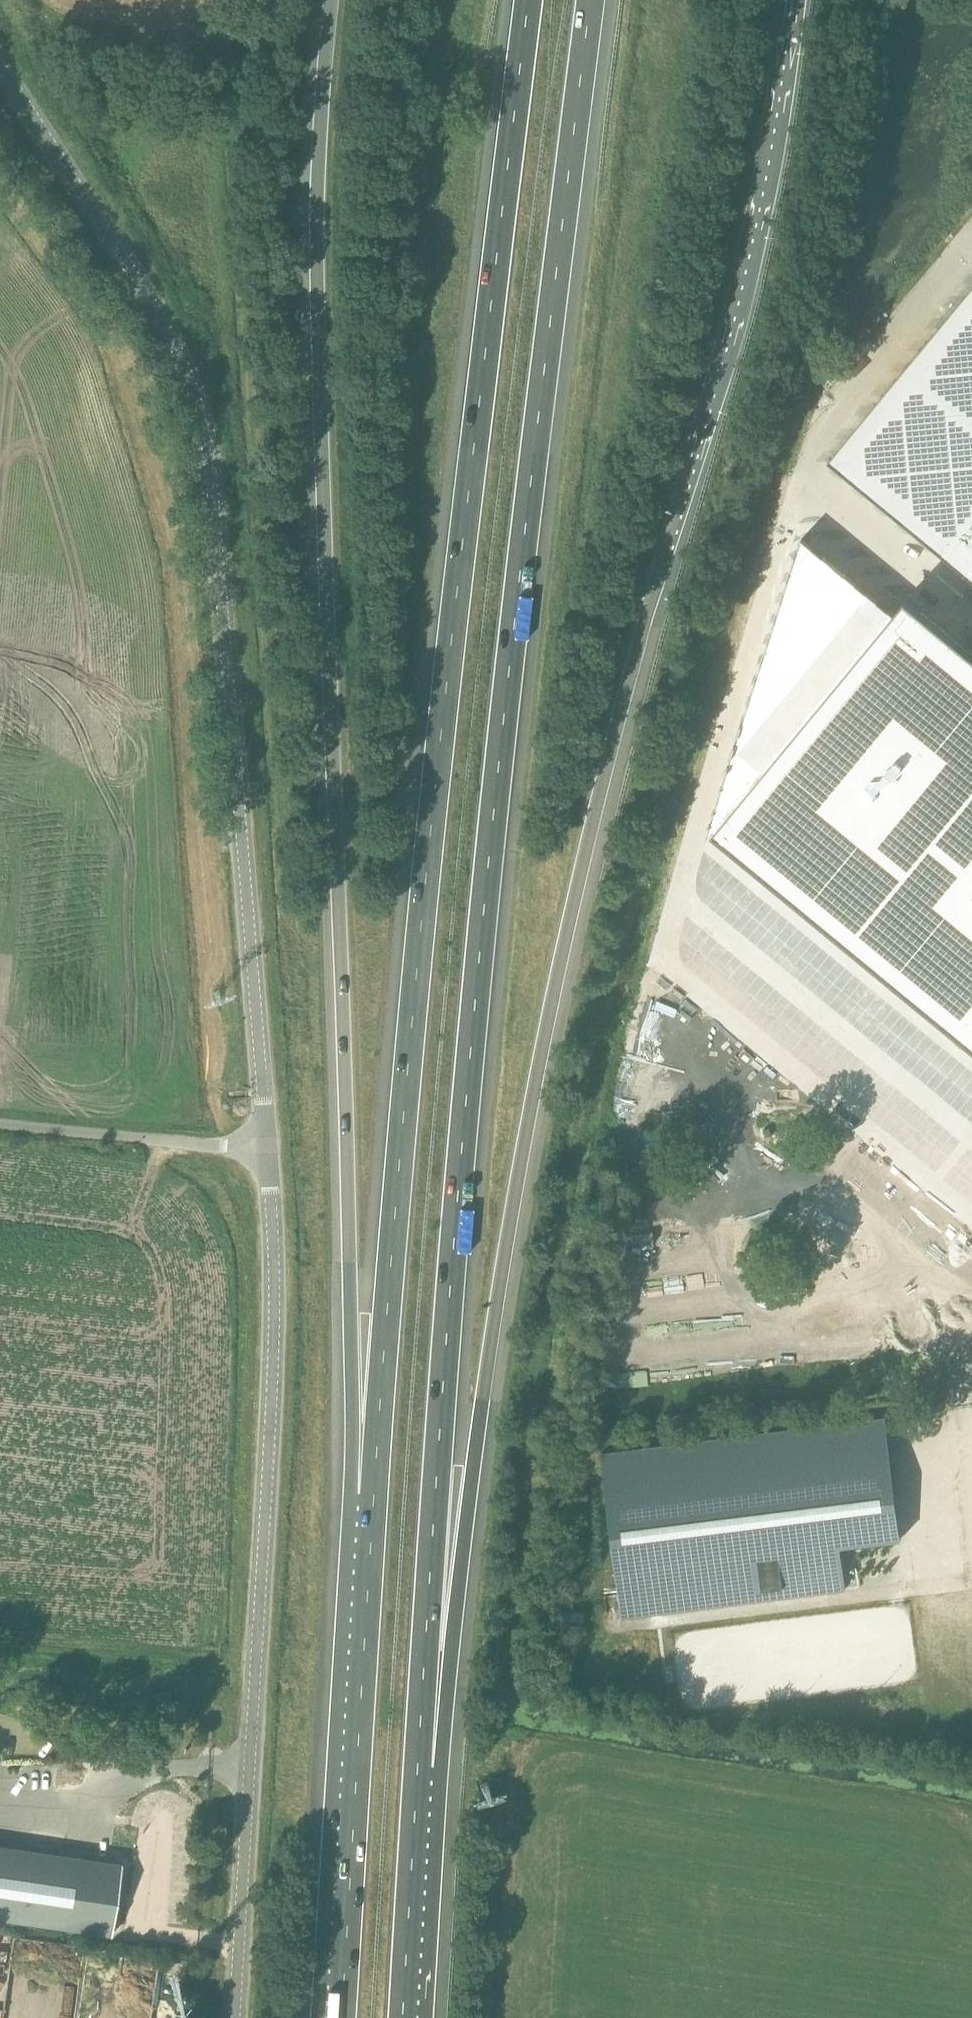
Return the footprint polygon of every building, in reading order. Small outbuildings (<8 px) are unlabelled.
[(830,460),(971,577),(971,288),(830,460)] [(744,725),(737,745),(766,769),(894,614),(802,539),(744,725)] [(715,831),(971,1044),(971,652),(907,598),(894,614),(766,769),(715,831)] [(623,1617),(623,1618),(846,1590),(846,1589),(840,1548),(875,1543),(902,1540),(886,1417),(603,1453),(620,1593),(623,1617)] [(112,1935),(122,1863),(0,1845),(0,1918),(112,1935)] [(184,1974),(165,1972),(163,1987),(182,1990),(184,1974)]
